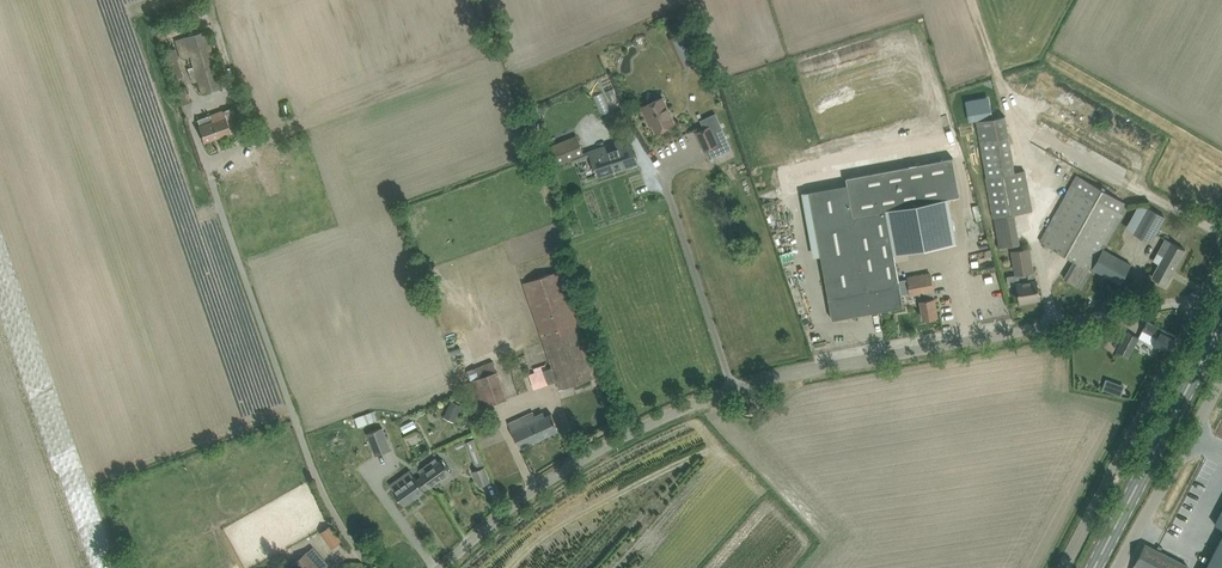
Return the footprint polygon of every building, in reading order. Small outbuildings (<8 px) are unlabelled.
[(223,88),(214,60),(207,36),(212,34),(210,29),(175,39),(181,59),(190,56),(194,71),(201,94),(223,88)] [(173,79),(180,77),(183,76),(177,58),(179,58),(176,48),(164,52),(173,79)] [(191,102),(186,90),(178,93),(182,105),(191,102)] [(994,117),(990,95),(967,99),(971,121),(994,117)] [(656,131),(674,123),(662,97),(642,106),(647,118),(649,116),(656,131)] [(233,107),(197,119),(199,125),(198,126),(204,142),(241,129),(233,107)] [(628,122),(622,109),(609,114),(615,128),(628,122)] [(710,125),(696,132),(705,151),(718,144),(722,152),(731,148),(715,112),(706,116),(710,125)] [(1062,121),(1063,114),(1051,112),(1050,119),(1062,121)] [(977,121),(994,217),(1032,210),(1024,170),(1015,171),(1005,116),(977,121)] [(549,147),(556,165),(584,153),(577,135),(549,147)] [(619,144),(590,153),(596,170),(595,171),(596,172),(597,172),(598,175),(638,161),(634,150),(632,145),(621,149),(619,144)] [(847,184),(809,191),(833,319),(904,306),(893,247),(925,241),(925,242),(955,237),(948,198),(960,196),(958,184),(953,157),(864,174),(847,177),(846,177),(847,184)] [(862,165),(845,168),(847,177),(864,174),(862,165)] [(1121,284),(1131,265),(1103,249),(1123,214),(1128,204),(1077,175),(1040,241),(1074,260),(1064,278),(1082,288),(1093,268),(1121,284)] [(1151,242),(1165,217),(1148,208),(1134,232),(1151,242)] [(1166,284),(1185,249),(1166,238),(1154,260),(1160,263),(1152,276),(1166,284)] [(1030,247),(1012,250),(1016,274),(1024,273),(1026,281),(1017,282),(1017,283),(1021,302),(1040,298),(1037,279),(1036,271),(1035,270),(1034,270),(1030,247)] [(553,366),(530,374),(535,388),(557,380),(560,389),(597,376),(560,270),(524,282),(553,366)] [(919,292),(924,319),(938,316),(935,298),(932,298),(930,290),(933,290),(930,273),(908,277),(911,293),(919,292)] [(1127,331),(1117,350),(1129,356),(1139,338),(1166,352),(1175,335),(1147,321),(1139,337),(1127,331)] [(497,371),(493,361),(476,367),(480,377),(471,381),(481,408),(507,398),(497,371)] [(1106,379),(1102,389),(1107,390),(1111,380),(1106,379)] [(452,400),(447,410),(457,415),(462,405),(452,400)] [(520,447),(559,429),(552,413),(545,416),(544,412),(535,415),(533,411),(508,423),(520,447)] [(371,412),(362,415),(366,424),(374,421),(371,412)] [(408,436),(422,429),(417,421),(404,428),(408,436)] [(367,433),(375,455),(391,449),(383,427),(367,433)] [(479,486),(491,481),(474,438),(466,441),(477,469),(473,470),(479,486)] [(419,470),(421,474),(430,487),(451,471),(442,459),(438,462),(436,458),(419,470)] [(414,477),(394,491),(404,505),(418,495),(430,487),(421,474),(415,478),(414,477)] [(329,525),(321,531),(324,536),(333,530),(329,525)] [(1206,567),(1221,567),(1221,537),(1206,567)] [(1188,565),(1145,543),(1132,567),(1186,567),(1188,565)] [(292,565),(295,567),(332,567),(313,547),(308,551),(292,565)]
